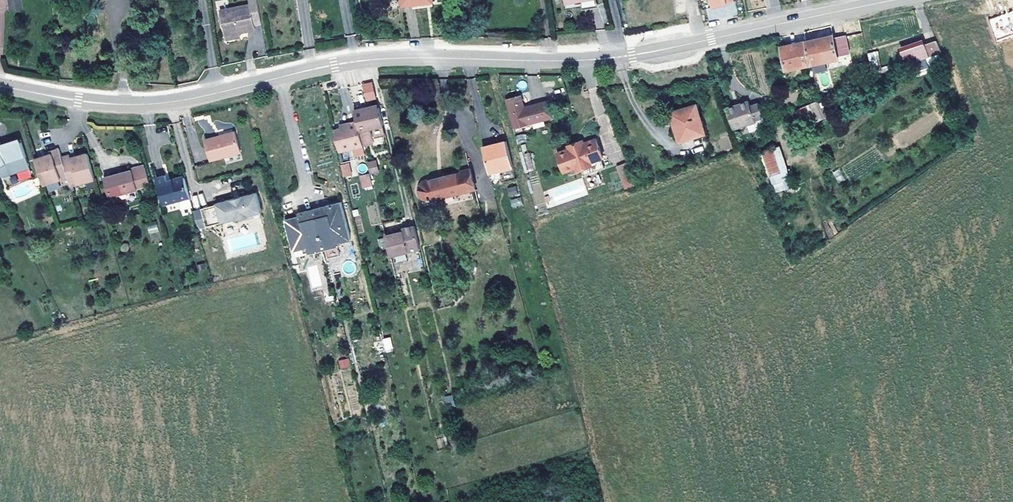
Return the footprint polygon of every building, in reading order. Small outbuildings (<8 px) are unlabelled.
[(21,0),(8,0),(9,9),(21,8),(21,0)] [(257,0),(249,0),(250,4),(220,10),(225,34),(239,32),(255,29),(254,24),(261,23),(257,0)] [(988,19),(996,41),(1012,36),(1012,11),(988,19)] [(838,55),(834,37),(833,35),(807,41),(813,63),(815,70),(827,67),(825,58),(838,55)] [(849,52),(846,35),(834,37),(838,55),(849,52)] [(813,63),(807,41),(781,47),(787,70),(813,63)] [(906,65),(941,52),(937,42),(926,46),(925,44),(901,53),(906,65)] [(868,52),(870,66),(879,65),(877,51),(868,52)] [(366,102),(376,99),(372,81),(361,84),(366,102)] [(553,116),(549,101),(524,108),(520,96),(505,100),(513,127),(553,116)] [(763,118),(758,103),(750,106),(748,101),(740,104),(727,109),(734,128),(763,118)] [(799,128),(825,120),(819,101),(793,110),(799,128)] [(705,133),(696,104),(671,112),(680,141),(705,133)] [(383,125),(379,107),(365,110),(364,108),(354,110),(356,121),(363,145),(373,143),(372,137),(370,128),(383,125)] [(363,145),(356,121),(348,123),(349,126),(341,128),(333,130),(339,152),(349,150),(351,157),(365,154),(363,147),(363,145)] [(178,123),(172,125),(177,142),(184,140),(178,123)] [(385,134),(383,125),(370,128),(372,137),(385,134)] [(241,152),(235,131),(205,140),(211,160),(241,152)] [(517,143),(526,141),(525,134),(516,136),(517,143)] [(605,168),(601,158),(603,157),(596,138),(584,143),(578,145),(577,143),(566,147),(567,149),(557,152),(564,171),(576,167),(577,169),(581,168),(584,176),(605,168)] [(21,139),(19,140),(7,144),(8,145),(3,147),(1,143),(0,141),(0,173),(2,177),(15,168),(22,181),(33,176),(21,139)] [(513,165),(506,141),(484,147),(491,171),(513,165)] [(781,147),(762,151),(771,193),(790,189),(781,147)] [(95,179),(88,153),(77,157),(72,158),(71,156),(63,159),(60,148),(52,151),(52,153),(47,155),(35,159),(43,185),(69,178),(71,185),(95,179)] [(534,170),(531,152),(523,153),(525,171),(534,170)] [(378,171),(376,161),(369,163),(371,173),(378,171)] [(342,177),(352,175),(350,163),(340,165),(342,177)] [(631,173),(626,163),(619,166),(623,176),(631,173)] [(491,174),(514,168),(513,165),(491,171),(491,174)] [(150,186),(145,167),(132,171),(132,170),(104,178),(109,197),(150,186)] [(432,199),(475,188),(470,169),(427,180),(425,181),(422,182),(421,184),(420,187),(419,189),(420,192),(420,194),(422,196),(424,198),(426,199),(428,199),(432,199)] [(833,172),(838,183),(844,180),(839,169),(833,172)] [(373,185),(369,173),(361,175),(364,187),(373,185)] [(190,197),(184,176),(167,181),(166,175),(156,178),(163,204),(180,200),(190,197)] [(538,177),(528,179),(533,198),(543,196),(538,177)] [(516,186),(509,188),(511,195),(518,193),(516,186)] [(206,227),(234,219),(235,220),(249,216),(249,215),(262,211),(257,192),(216,203),(216,204),(201,208),(202,210),(194,212),(198,227),(206,225),(206,227)] [(202,193),(191,197),(194,208),(206,204),(202,193)] [(194,210),(190,197),(180,200),(184,213),(194,210)] [(512,208),(522,205),(520,197),(509,200),(512,208)] [(351,239),(341,202),(313,209),(324,252),(338,248),(337,243),(351,239)] [(324,252),(313,209),(298,213),(299,216),(285,220),(294,251),(296,251),(297,257),(311,253),(311,255),(324,252)] [(157,224),(147,226),(149,234),(158,232),(157,224)] [(420,249),(414,225),(402,228),(403,231),(396,233),(385,235),(390,256),(420,249)] [(390,337),(382,339),(385,353),(393,351),(390,337)] [(351,366),(349,358),(338,361),(340,369),(351,366)] [(452,395),(443,397),(445,408),(455,406),(452,395)]
